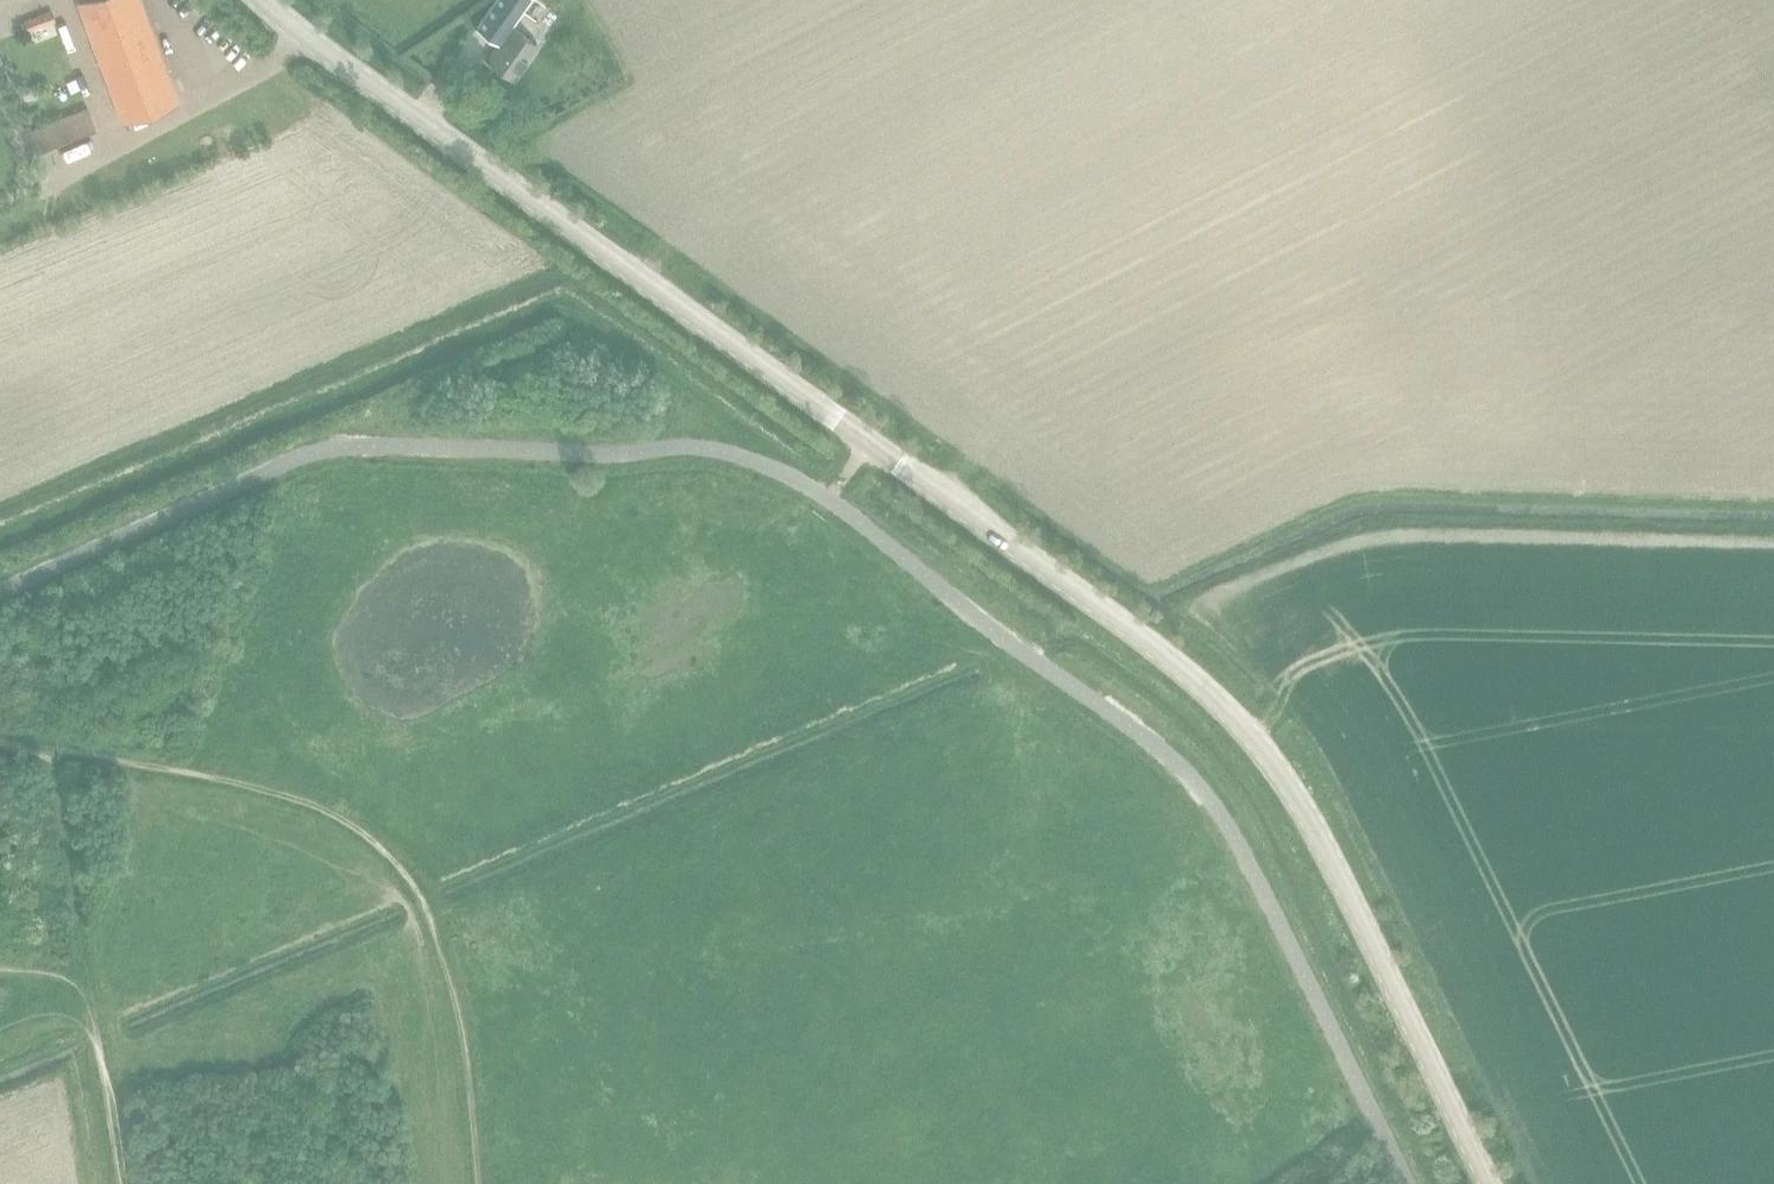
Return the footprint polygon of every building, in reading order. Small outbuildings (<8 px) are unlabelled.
[(122,118),(179,99),(143,0),(77,0),(122,118)] [(498,44),(511,27),(530,0),(495,0),(475,27),(498,44)] [(51,9),(23,19),(27,29),(55,19),(51,9)] [(514,79),(538,46),(511,27),(498,44),(487,59),(514,79)] [(30,129),(38,151),(97,129),(88,107),(30,129)]
